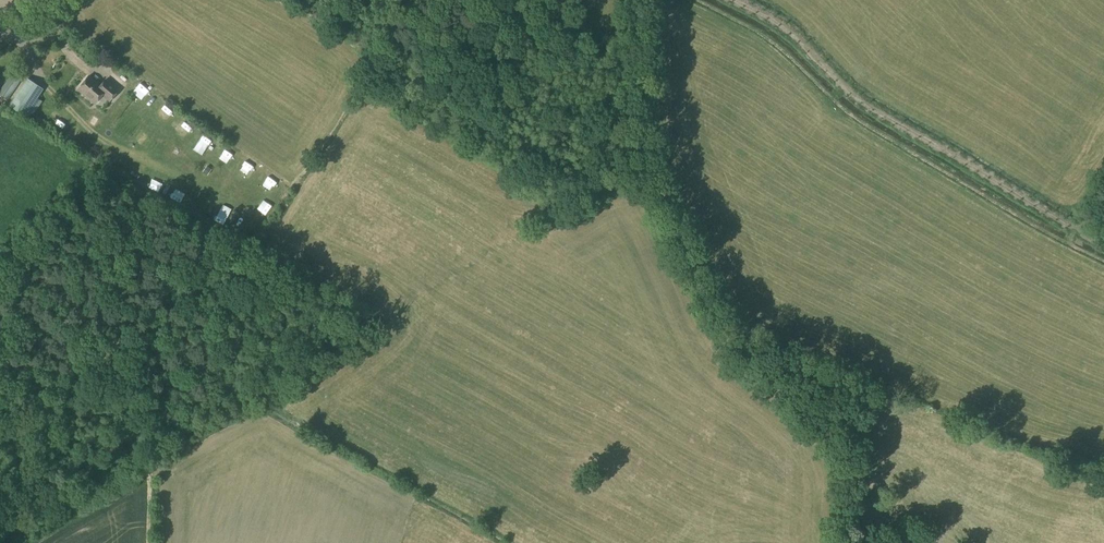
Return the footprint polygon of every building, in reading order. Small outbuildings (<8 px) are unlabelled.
[(24,76),(15,70),(0,91),(0,95),(7,100),(24,76)] [(100,86),(89,76),(77,90),(95,104),(102,95),(109,101),(118,91),(105,80),(100,86)] [(30,120),(42,102),(37,98),(44,89),(27,78),(8,106),(30,120)] [(42,130),(46,123),(37,117),(32,124),(42,130)]
